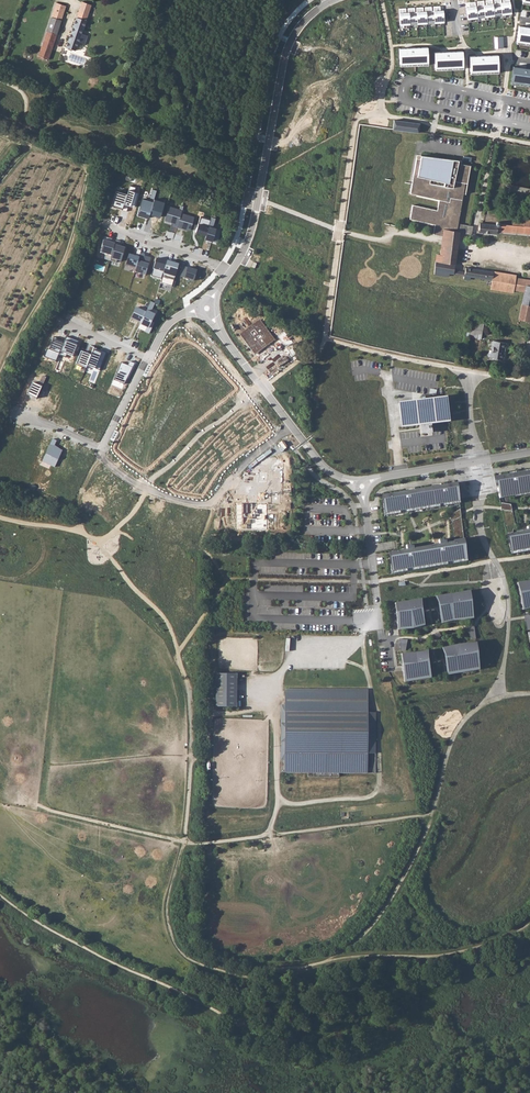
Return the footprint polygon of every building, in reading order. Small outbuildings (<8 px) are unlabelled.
[(477,1),(477,6),(476,6),(477,18),(486,17),(484,5),(484,0),(477,1)] [(484,5),(486,17),(494,16),(493,4),(492,0),(487,0),(486,0),(486,5),(484,5)] [(493,4),(494,16),(503,15),(501,3),(501,0),(494,0),(495,3),(493,4)] [(501,3),(503,15),(511,13),(509,0),(503,0),(503,2),(501,3)] [(38,56),(48,59),(66,5),(56,2),(38,56)] [(469,7),(466,7),(468,19),(477,18),(476,6),(475,2),(468,2),(469,7)] [(433,6),(434,11),(434,23),(444,23),(443,10),(440,10),(440,6),(433,6)] [(416,7),(416,12),(417,24),(426,24),(425,11),(423,11),(423,7),(416,7)] [(425,7),(425,11),(426,24),(434,23),(434,11),(432,11),(431,7),(425,7)] [(406,8),(399,9),(400,25),(409,25),(408,12),(406,13),(406,8)] [(408,8),(408,12),(409,25),(417,24),(416,12),(414,12),(414,8),(408,8)] [(88,14),(79,10),(72,29),(66,47),(75,50),(78,42),(85,44),(88,35),(81,32),(83,29),(88,14)] [(517,44),(529,46),(529,28),(519,26),(517,44)] [(503,37),(494,37),(495,48),(503,48),(503,37)] [(427,47),(399,48),(399,67),(428,65),(427,47)] [(463,51),(434,52),(434,70),(463,69),(463,51)] [(498,55),(469,57),(470,75),(499,73),(498,55)] [(510,84),(529,87),(529,69),(513,66),(510,84)] [(394,120),(393,128),(393,129),(418,132),(418,131),(419,123),(394,120)] [(458,160),(420,155),(420,159),(416,158),(410,194),(438,200),(437,210),(412,205),(409,219),(434,225),(432,234),(442,236),(446,237),(447,230),(456,231),(464,183),(467,183),(470,165),(457,163),(458,160)] [(122,208),(121,210),(126,212),(128,205),(134,207),(138,193),(133,191),(135,187),(129,185),(126,193),(122,208)] [(116,190),(111,206),(117,207),(117,206),(122,208),(126,193),(116,190)] [(142,198),(137,215),(148,218),(149,214),(153,201),(142,198)] [(149,214),(159,217),(164,202),(153,199),(153,201),(149,214)] [(169,205),(164,219),(173,222),(173,225),(177,226),(177,225),(181,212),(183,205),(180,204),(179,208),(169,205)] [(177,225),(190,229),(194,216),(181,212),(177,225)] [(200,216),(195,232),(206,235),(208,226),(209,222),(210,219),(200,216)] [(482,223),(479,223),(478,232),(496,234),(497,231),(529,234),(529,220),(523,220),(522,223),(512,222),(512,225),(501,224),(500,222),(499,221),(498,221),(497,221),(496,222),(496,223),(496,224),(482,223)] [(442,236),(441,245),(446,246),(447,242),(457,244),(458,232),(471,234),(472,226),(457,223),(456,231),(453,231),(453,234),(448,233),(449,230),(447,230),(446,237),(442,236)] [(206,235),(205,238),(217,242),(221,230),(212,227),(208,226),(206,235)] [(103,240),(99,252),(104,254),(103,259),(109,261),(114,243),(111,242),(112,239),(104,237),(103,240)] [(116,260),(120,262),(124,248),(118,246),(119,241),(115,240),(114,243),(109,261),(115,263),(116,260)] [(439,254),(436,254),(435,261),(434,270),(453,274),(454,269),(457,244),(447,242),(446,246),(441,245),(439,254)] [(140,253),(136,252),(134,259),(127,257),(124,267),(135,271),(139,256),(140,253)] [(144,257),(139,256),(135,271),(133,275),(144,278),(149,260),(143,258),(144,257)] [(156,258),(150,276),(161,279),(166,261),(156,258)] [(160,283),(172,286),(176,272),(172,271),(174,263),(166,261),(161,279),(160,283)] [(182,266),(179,276),(194,280),(197,270),(182,266)] [(492,280),(493,271),(465,267),(465,269),(464,271),(464,275),(470,276),(492,280)] [(492,280),(490,289),(513,292),(513,290),(524,292),(522,303),(529,305),(529,280),(524,279),(515,277),(516,274),(493,271),(492,280)] [(522,303),(518,319),(529,321),(529,318),(529,305),(522,303)] [(130,318),(140,323),(145,312),(135,307),(130,318)] [(144,331),(149,333),(154,323),(150,321),(154,314),(150,312),(146,310),(145,312),(140,323),(140,324),(146,327),(144,331)] [(259,319),(239,334),(254,355),(275,340),(259,319)] [(471,321),(469,328),(482,330),(483,323),(471,321)] [(482,330),(469,328),(468,336),(481,338),(482,330)] [(285,332),(278,336),(286,347),(292,343),(285,332)] [(43,358),(55,363),(58,356),(63,342),(53,338),(49,348),(51,349),(50,352),(46,350),(43,358)] [(75,349),(78,343),(65,338),(63,342),(58,356),(65,359),(66,356),(72,358),(74,352),(73,351),(74,349),(75,349)] [(490,353),(489,352),(488,357),(502,360),(505,343),(493,340),(491,350),(490,353)] [(86,354),(80,351),(75,364),(86,368),(86,366),(93,349),(94,347),(89,346),(86,354)] [(101,352),(93,349),(86,366),(99,371),(106,352),(101,350),(101,352)] [(113,381),(126,386),(134,365),(129,362),(127,367),(120,364),(113,381)] [(42,387),(32,383),(27,394),(36,398),(42,387)] [(447,397),(400,402),(402,426),(421,424),(450,421),(447,397)] [(431,423),(421,424),(422,433),(429,432),(428,426),(431,425),(431,423)] [(57,441),(52,439),(42,462),(55,467),(63,450),(54,446),(57,441)] [(256,460),(250,465),(252,467),(258,463),(272,453),(270,449),(256,460)] [(268,472),(260,471),(259,481),(267,482),(268,472)] [(499,498),(529,493),(529,471),(494,476),(499,498)] [(382,495),(384,518),(459,505),(457,483),(446,484),(431,487),(415,490),(392,493),(382,495)] [(281,491),(272,490),(271,503),(280,504),(281,491)] [(511,504),(500,502),(501,508),(507,534),(513,533),(513,532),(515,525),(512,508),(511,504)] [(267,504),(236,504),(236,529),(267,530),(267,504)] [(460,508),(451,514),(451,518),(454,540),(464,539),(461,514),(460,508)] [(510,556),(529,553),(529,527),(527,527),(526,531),(516,533),(513,533),(507,534),(510,556)] [(389,552),(391,576),(467,563),(464,539),(453,540),(446,545),(445,540),(439,541),(439,546),(431,547),(413,550),(412,545),(406,546),(406,550),(389,552)] [(522,611),(529,609),(529,581),(516,584),(522,611)] [(470,590),(436,596),(438,603),(439,608),(442,623),(452,621),(473,618),(470,590)] [(395,603),(398,630),(413,628),(424,625),(422,611),(421,606),(421,598),(395,603)] [(472,639),(476,639),(474,624),(470,624),(466,628),(472,639)] [(399,639),(401,651),(405,651),(408,640),(399,639)] [(458,644),(442,648),(445,659),(449,672),(450,675),(479,670),(476,642),(458,644)] [(403,668),(404,682),(431,678),(430,675),(428,662),(427,657),(427,650),(414,652),(401,654),(403,668)] [(239,673),(218,672),(217,700),(237,701),(239,673)] [(368,690),(285,689),(285,704),(284,760),(284,772),(325,773),(367,773),(367,754),(376,754),(376,733),(376,713),(368,713),(368,690)]
